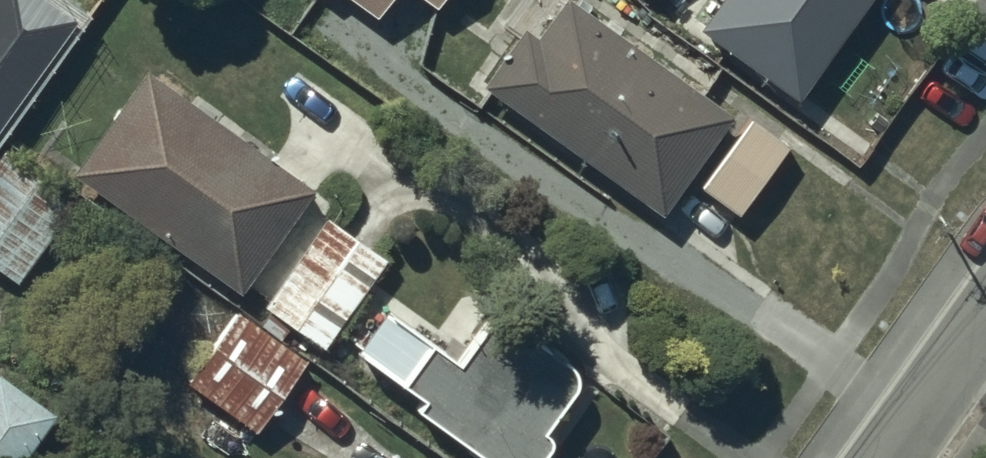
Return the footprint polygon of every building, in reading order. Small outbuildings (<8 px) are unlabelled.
[(375,10),(382,0),(362,0),(375,10)] [(478,76),(661,210),(731,107),(577,0),(557,0),(536,30),(519,18),(478,76)] [(695,18),(794,90),(860,0),(708,0),(695,18)] [(147,63),(71,164),(239,286),(313,187),(147,63)] [(746,113),(699,181),(739,211),(787,141),(746,113)] [(17,279),(75,197),(3,146),(0,151),(0,267),(17,279)] [(324,207),(263,299),(326,343),(392,253),(324,207)] [(357,341),(424,389),(417,399),(501,457),(534,457),(554,430),(544,423),(575,381),(576,363),(495,304),(460,353),(384,300),(357,341)] [(311,356),(284,337),(290,327),(267,311),(260,322),(237,306),(187,377),(260,429),(311,356)] [(57,408),(0,367),(0,457),(21,457),(57,408)]
